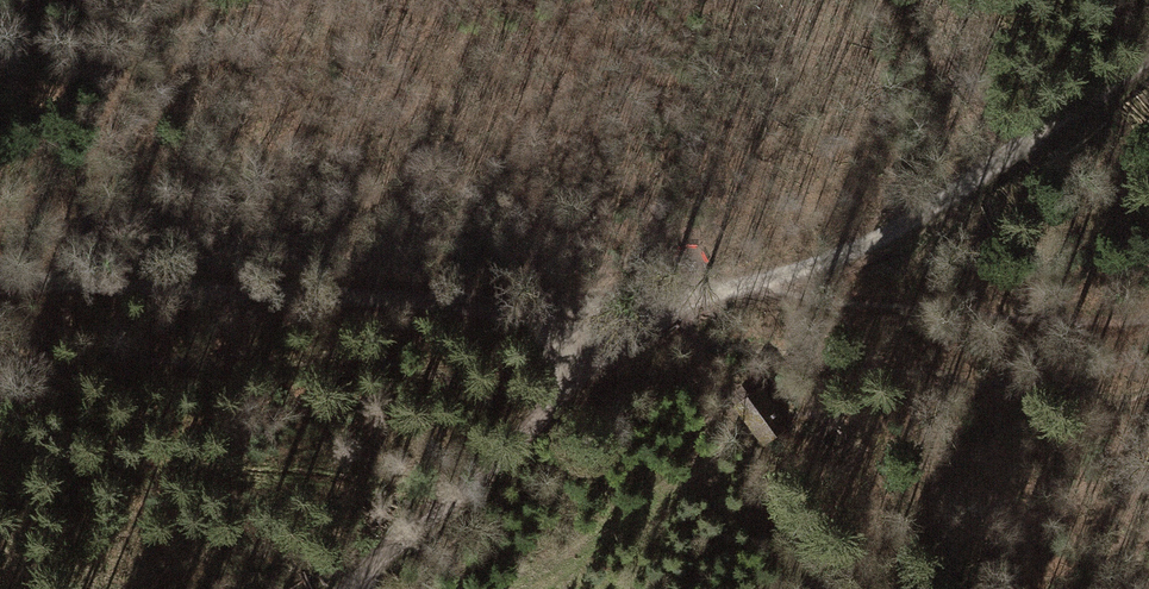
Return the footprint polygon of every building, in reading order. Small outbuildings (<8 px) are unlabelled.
[(789,429),(764,396),(741,414),(766,447),(789,429)]
